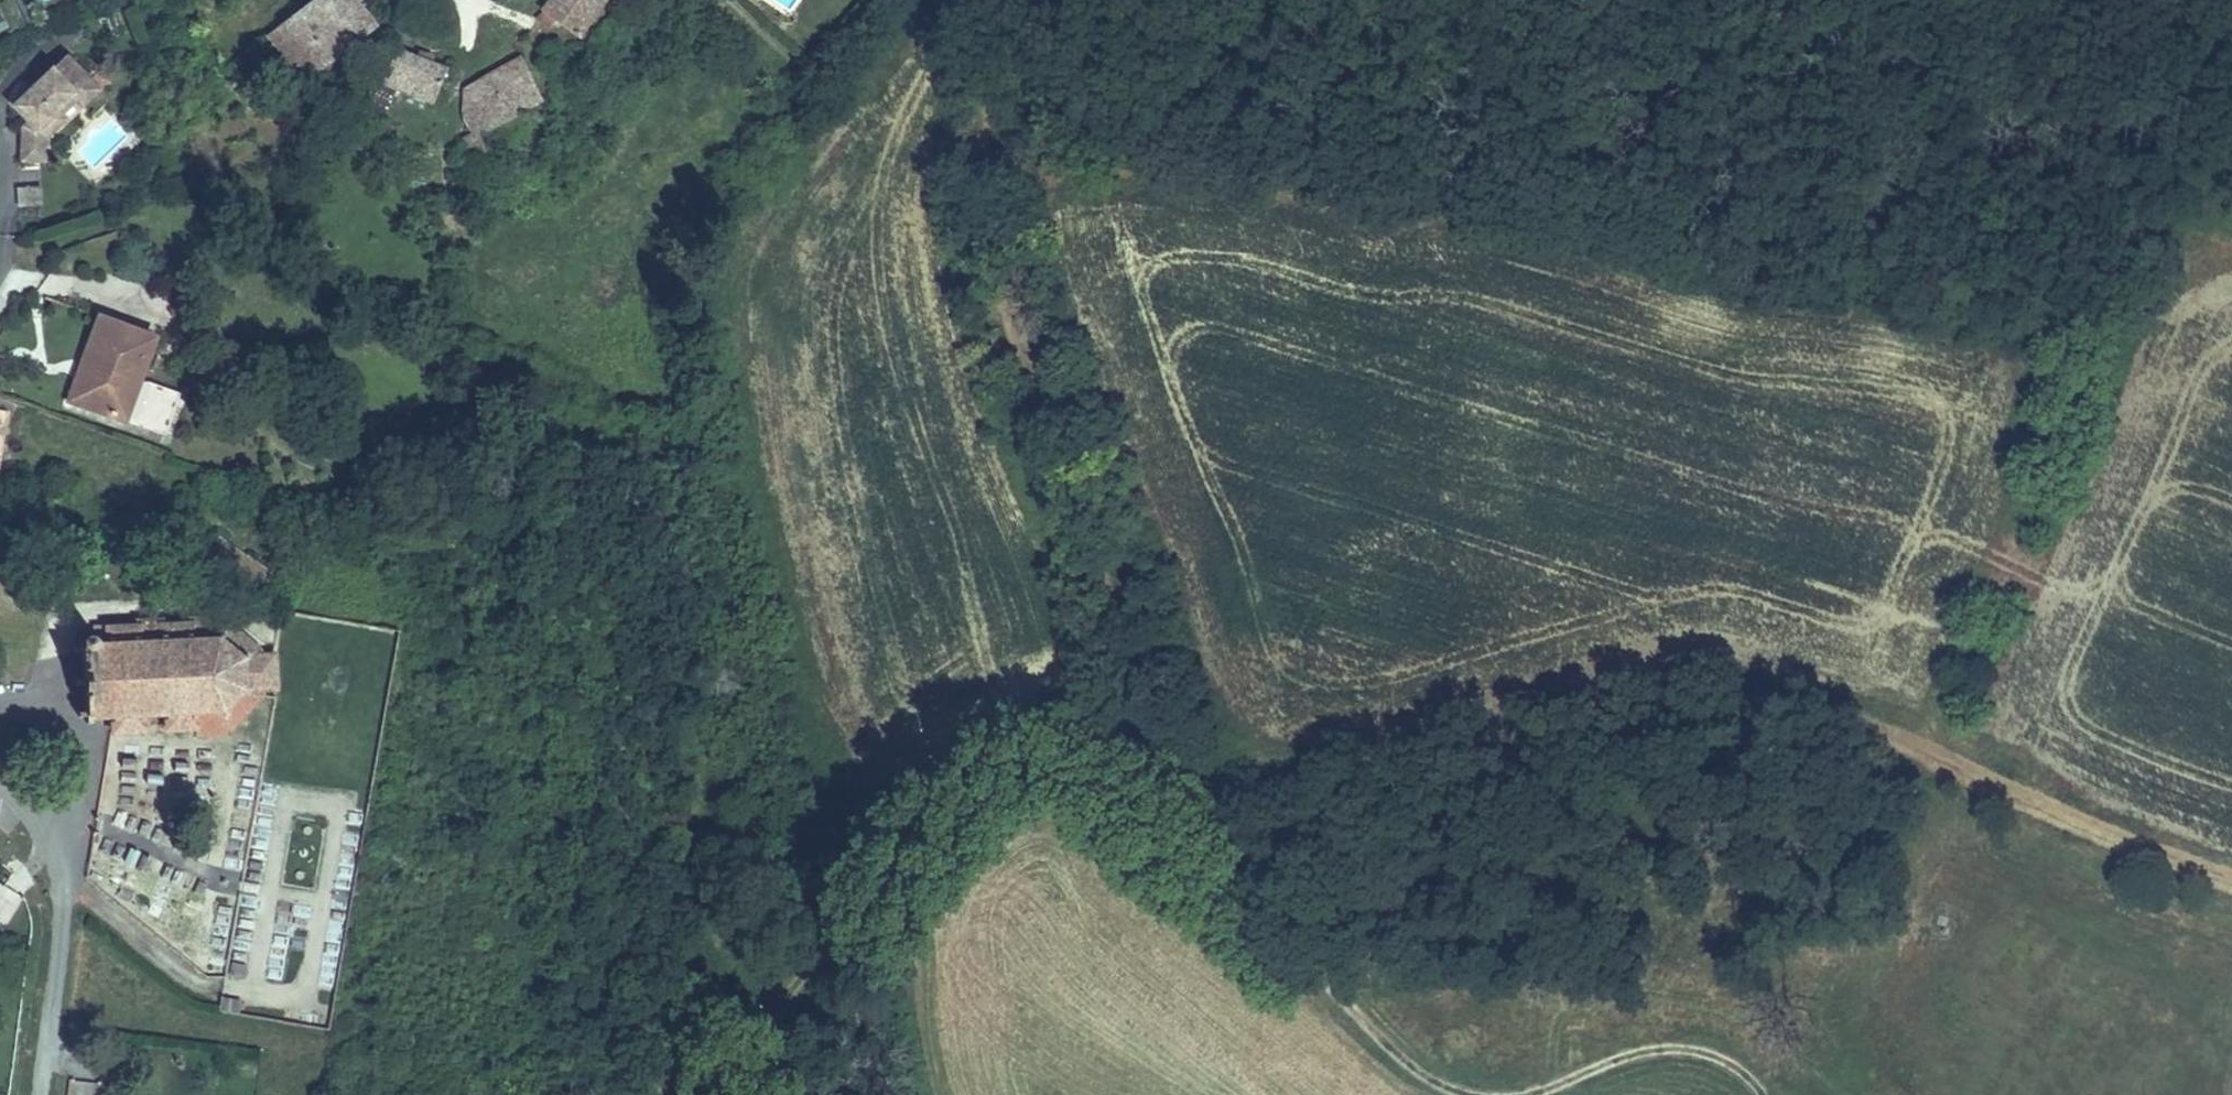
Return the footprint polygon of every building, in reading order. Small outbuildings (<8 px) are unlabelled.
[(270,31),(285,18),(315,54),(372,4),(368,0),(282,0),(260,20),(270,31)] [(567,20),(584,0),(546,0),(567,20)] [(270,31),(300,67),(315,54),(285,18),(270,31)] [(380,68),(407,78),(417,44),(395,33),(380,68)] [(533,76),(509,38),(464,67),(449,75),(470,114),(533,76)] [(3,101),(0,142),(22,144),(24,124),(44,105),(36,96),(52,81),(71,63),(48,40),(0,86),(0,98),(3,101)] [(444,57),(417,44),(407,78),(432,89),(444,57)] [(80,71),(71,63),(52,81),(61,89),(80,71)] [(426,110),(436,114),(442,102),(431,97),(426,110)] [(454,122),(467,144),(482,135),(470,114),(454,122)] [(16,204),(40,204),(40,183),(16,183),(16,204)] [(80,348),(64,388),(102,403),(135,316),(83,297),(66,342),(80,348)] [(103,721),(102,732),(143,730),(143,721),(172,722),(172,730),(219,727),(276,687),(277,662),(227,612),(166,614),(166,636),(144,636),(143,625),(111,625),(112,632),(81,633),(82,661),(68,660),(68,692),(78,692),(78,708),(67,709),(67,723),(103,721)]
